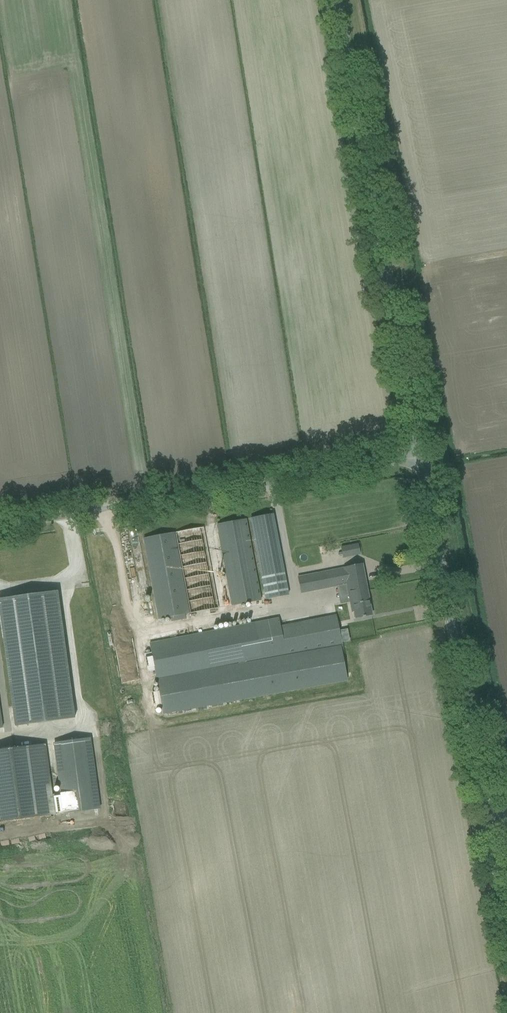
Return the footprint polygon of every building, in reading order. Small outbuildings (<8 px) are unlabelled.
[(251,518),(266,600),(288,595),(273,514),(251,518)] [(217,524),(232,606),(261,601),(246,519),(217,524)] [(175,532),(190,614),(219,608),(204,527),(175,532)] [(171,620),(171,622),(185,619),(184,615),(190,614),(175,532),(144,538),(159,619),(172,617),(173,619),(171,620)] [(347,584),(349,593),(367,590),(362,564),(344,567),(344,568),(298,577),(301,593),(347,584)] [(355,612),(356,619),(372,616),(367,590),(349,593),(352,612),(355,612)] [(58,591),(0,599),(0,613),(15,726),(75,719),(58,591)] [(256,624),(150,644),(163,716),(253,699),(348,681),(341,646),(342,645),(337,615),(280,626),(279,618),(256,624)] [(54,815),(100,809),(91,738),(53,743),(60,796),(52,797),(54,815)] [(0,750),(0,823),(54,815),(52,797),(44,744),(0,750)]
